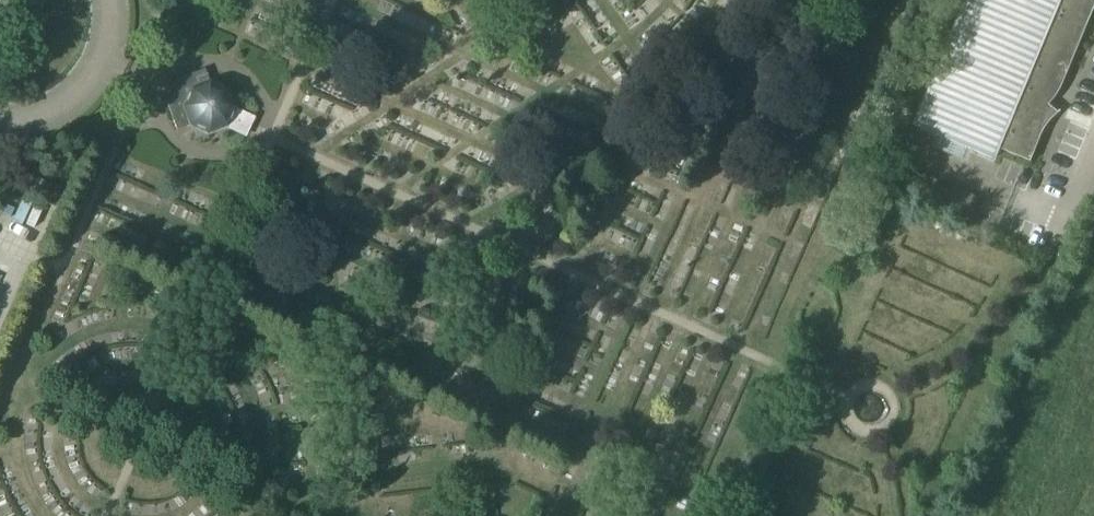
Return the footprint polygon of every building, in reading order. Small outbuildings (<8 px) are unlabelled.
[(994,160),(999,149),(1032,163),(1043,134),(1047,128),(1050,124),(1054,120),(1057,116),(1062,113),(1061,112),(1059,113),(1050,106),(1054,102),(1056,99),(1058,96),(1060,93),(1062,90),(1064,84),(1093,12),(1093,0),(969,0),(916,128),(994,160)] [(192,125),(208,133),(224,127),(245,136),(254,119),(233,109),(227,93),(210,86),(205,70),(175,81),(166,101),(177,131),(192,125)]
